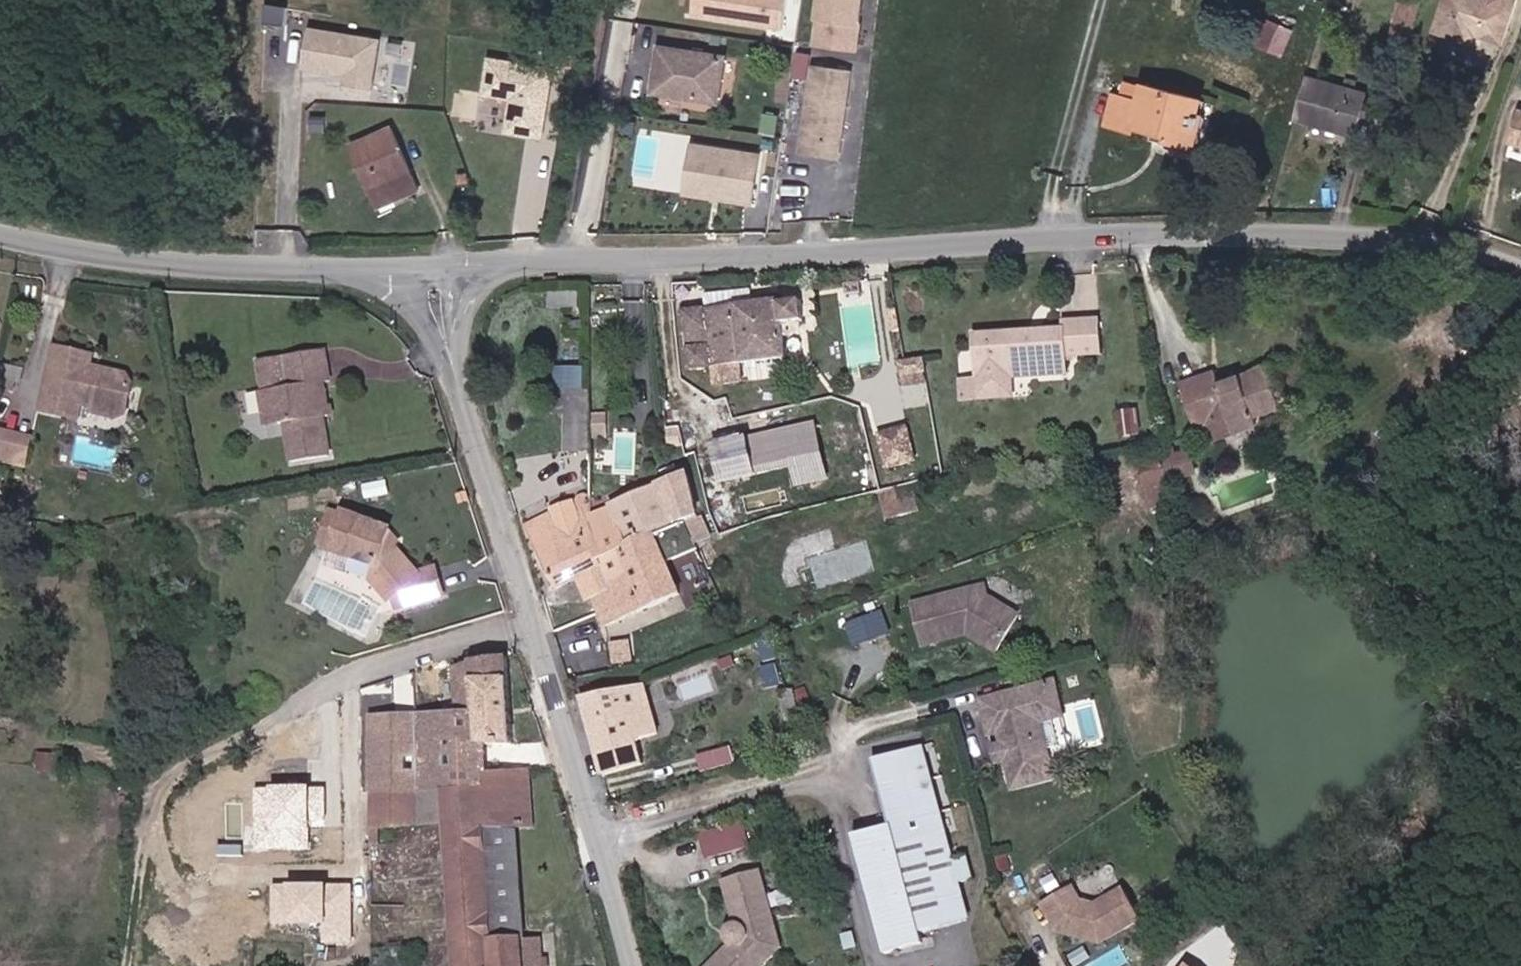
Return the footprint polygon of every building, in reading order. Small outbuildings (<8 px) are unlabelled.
[(862,48),(866,0),(812,0),(809,43),(862,48)] [(1519,0),(1500,0),(1497,10),(1471,3),(1471,0),(1432,0),(1446,4),(1436,43),(1476,53),(1478,43),(1506,50),(1519,0)] [(1388,63),(1403,67),(1419,14),(1399,9),(1391,35),(1395,36),(1388,63)] [(799,46),(803,21),(764,14),(759,38),(799,46)] [(313,93),(341,99),(343,85),(375,91),(385,37),(307,22),(299,68),(317,72),(313,93)] [(797,57),(799,46),(759,38),(757,49),(797,57)] [(654,96),(720,108),(729,57),(662,45),(654,96)] [(508,96),(505,132),(550,136),(556,61),(487,55),(483,94),(508,96)] [(841,137),(851,78),(815,71),(799,158),(818,161),(823,134),(841,137)] [(1173,155),(1192,159),(1203,114),(1194,112),(1196,101),(1150,89),(1146,105),(1114,98),(1104,135),(1138,143),(1141,131),(1162,136),(1161,145),(1174,148),(1173,155)] [(1305,135),(1356,149),(1368,108),(1317,94),(1305,135)] [(1520,152),(1520,112),(1512,149),(1520,152)] [(392,196),(420,185),(395,119),(355,133),(378,193),(389,190),(392,196)] [(837,164),(841,137),(823,134),(818,161),(837,164)] [(686,141),(683,196),(754,200),(757,145),(686,141)] [(389,190),(378,193),(381,200),(392,196),(389,190)] [(785,354),(780,327),(777,306),(776,299),(682,313),(691,369),(785,354)] [(780,327),(800,325),(797,304),(777,306),(780,327)] [(1062,362),(1087,360),(1085,326),(1054,329),(1062,362)] [(1054,362),(1062,362),(1054,329),(1054,337),(1033,338),(1033,342),(1016,342),(1016,339),(956,342),(958,386),(995,383),(1055,380),(1054,362)] [(105,400),(135,406),(140,378),(134,370),(111,367),(110,371),(96,369),(99,352),(63,347),(55,396),(66,398),(64,411),(88,415),(90,402),(103,406),(105,400)] [(325,414),(336,412),(331,381),(345,378),(340,351),(276,360),(280,388),(264,392),(266,410),(284,425),(289,424),(294,462),(331,457),(325,414)] [(904,383),(927,379),(924,357),(901,361),(904,383)] [(0,389),(0,390),(17,393),(23,367),(5,363),(0,389)] [(1232,436),(1268,424),(1256,382),(1235,395),(1170,435),(1174,449),(1191,443),(1187,433),(1206,427),(1215,455),(1236,448),(1232,436)] [(958,386),(943,387),(944,407),(998,400),(995,383),(958,386)] [(566,450),(598,448),(594,387),(555,390),(557,415),(563,415),(566,450)] [(1162,408),(1170,435),(1235,395),(1198,405),(1196,397),(1162,408)] [(52,409),(64,411),(66,398),(55,396),(52,409)] [(102,412),(133,416),(135,406),(105,400),(103,406),(102,412)] [(1128,433),(1145,428),(1138,404),(1121,409),(1128,433)] [(0,428),(0,456),(6,457),(11,430),(0,428)] [(39,435),(11,430),(6,457),(34,462),(39,435)] [(1152,494),(1201,476),(1190,445),(1140,463),(1152,494)] [(692,525),(704,520),(689,474),(653,488),(655,496),(623,508),(627,518),(598,528),(614,582),(642,570),(634,548),(692,525)] [(926,513),(919,488),(891,495),(897,521),(926,513)] [(596,589),(614,582),(598,528),(595,518),(594,508),(562,515),(559,508),(521,525),(540,571),(546,588),(580,574),(586,592),(596,589)] [(595,518),(598,528),(627,518),(623,508),(595,518)] [(394,542),(398,530),(356,514),(355,516),(344,511),(337,527),(342,529),(339,537),(347,540),(344,548),(374,560),(372,568),(376,583),(383,586),(380,595),(410,606),(444,597),(436,571),(418,576),(394,542)] [(681,597),(670,566),(706,551),(698,535),(692,525),(634,548),(642,570),(614,582),(596,589),(611,628),(681,597)] [(830,580),(878,570),(874,547),(825,557),(830,580)] [(983,587),(917,604),(927,644),(969,634),(998,651),(1020,615),(985,594),(983,587)] [(856,645),(892,631),(883,608),(847,622),(856,645)] [(485,776),(484,769),(481,753),(515,748),(511,656),(470,662),(455,665),(456,712),(363,724),(363,729),(365,783),(366,790),(485,776)] [(1053,680),(1040,683),(1049,716),(1039,718),(1051,764),(1061,761),(1072,748),(1053,680)] [(1040,683),(980,700),(989,734),(998,731),(1002,745),(1006,759),(1014,788),(1055,776),(1051,764),(1039,718),(1049,716),(1040,683)] [(631,744),(655,739),(650,722),(664,719),(659,698),(645,701),(641,685),(584,700),(577,700),(599,782),(639,770),(631,744)] [(733,747),(700,752),(702,769),(736,764),(733,747)] [(917,748),(869,762),(890,829),(854,840),(888,952),(926,941),(923,928),(970,914),(961,884),(977,880),(969,855),(952,861),(917,748)] [(394,832),(391,802),(455,797),(457,828),(467,965),(557,965),(552,926),(506,931),(499,837),(547,834),(542,765),(484,769),(485,776),(366,790),(370,840),(394,838),(394,832)] [(331,825),(334,791),(258,785),(255,819),(331,825)] [(394,832),(457,828),(455,797),(391,802),(394,832)] [(706,854),(750,848),(746,823),(702,830),(706,854)] [(785,946),(762,868),(722,879),(733,925),(726,928),(731,942),(710,965),(767,965),(785,946)] [(328,937),(360,937),(361,886),(274,884),(274,915),(328,916),(328,937)] [(1100,945),(1141,919),(1122,889),(1100,903),(1102,907),(1096,911),(1074,905),(1071,900),(1076,897),(1070,886),(1039,905),(1053,928),(1057,926),(1062,934),(1100,945)] [(1094,965),(1125,965),(1134,961),(1126,946),(1092,963),(1094,965)]
